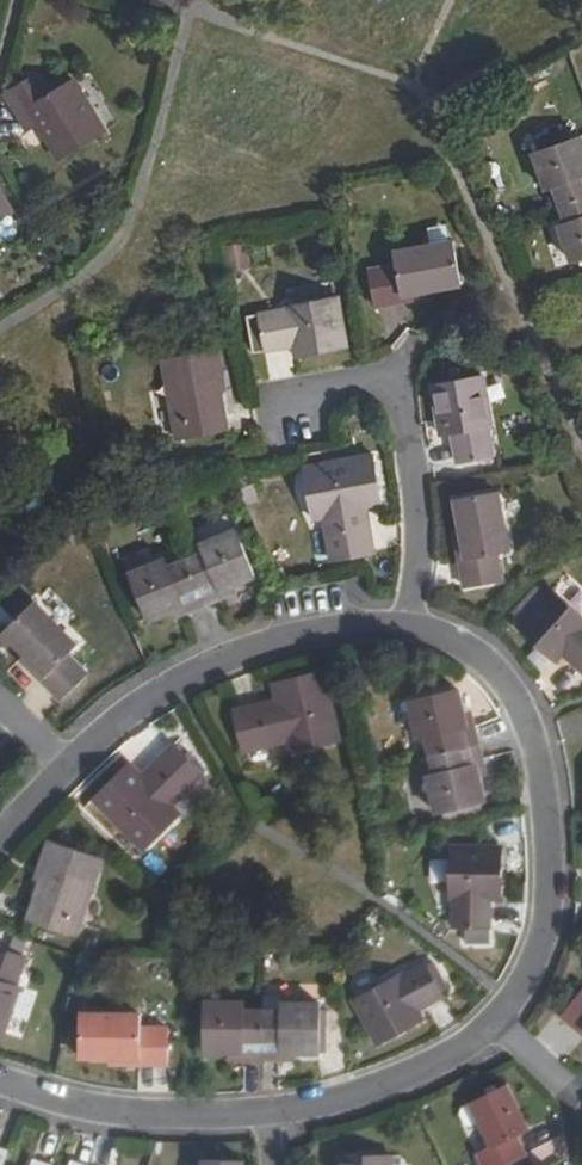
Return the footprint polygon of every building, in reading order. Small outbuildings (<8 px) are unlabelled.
[(57,88),(46,69),(13,89),(35,125),(44,120),(67,155),(113,127),(81,75),(57,88)] [(558,205),(581,197),(581,143),(576,126),(528,142),(539,178),(548,176),(558,205)] [(10,210),(0,194),(0,215),(10,210)] [(558,205),(568,235),(561,238),(574,275),(581,272),(581,197),(558,205)] [(225,246),(230,271),(251,269),(247,242),(225,246)] [(403,301),(402,295),(461,285),(453,243),(394,253),(396,266),(370,270),(376,305),(403,301)] [(294,342),(296,357),(345,348),(335,299),(287,308),(288,311),(261,316),(267,351),(285,349),(284,343),(294,342)] [(165,359),(179,439),(228,430),(217,372),(222,371),(218,350),(165,359)] [(452,442),(456,462),(492,455),(487,427),(490,426),(481,377),(433,386),(441,434),(455,432),(457,441),(452,442)] [(371,554),(364,520),(357,522),(355,511),(362,509),(382,506),(372,457),(305,470),(313,519),(325,516),(333,561),(371,554)] [(507,551),(498,494),(457,502),(466,558),(461,559),(466,587),(501,581),(496,553),(507,551)] [(357,522),(364,520),(362,509),(355,511),(357,522)] [(185,557),(205,606),(222,599),(219,589),(233,584),(255,575),(235,528),(200,541),(204,549),(185,557)] [(187,613),(205,606),(185,557),(167,564),(164,558),(128,572),(149,619),(172,610),(183,604),(187,613)] [(219,589),(222,599),(236,594),(233,584),(219,589)] [(552,591),(519,627),(556,659),(565,650),(572,656),(569,659),(581,670),(581,619),(552,591)] [(4,631),(26,654),(48,675),(44,679),(61,697),(85,674),(67,654),(76,645),(34,602),(4,631)] [(176,617),(187,613),(183,604),(172,610),(176,617)] [(48,675),(26,654),(22,659),(44,679),(48,675)] [(269,712),(267,705),(234,713),(244,751),(287,742),(290,753),(338,742),(322,671),(274,684),(278,703),(279,710),(269,712)] [(428,756),(480,743),(475,724),(465,727),(456,690),(407,702),(416,738),(424,737),(428,756)] [(278,703),(267,705),(269,712),(279,710),(278,703)] [(484,762),(480,743),(428,756),(432,773),(425,775),(434,814),(483,801),(475,764),(484,762)] [(172,744),(148,771),(154,775),(147,782),(142,776),(127,762),(94,798),(144,850),(178,814),(170,807),(201,773),(172,744)] [(154,775),(148,771),(142,776),(147,782),(154,775)] [(30,919),(76,935),(100,861),(49,843),(43,861),(47,862),(30,919)] [(501,847),(451,849),(451,898),(454,898),(454,926),(491,926),(491,908),(486,908),(486,897),(500,897),(501,847)] [(2,1035),(19,986),(16,985),(24,959),(0,950),(0,1034),(2,1035)] [(452,983),(440,958),(426,966),(424,965),(401,977),(400,976),(356,998),(379,1043),(423,1020),(416,1007),(425,1002),(427,1005),(443,997),(440,991),(452,983)] [(561,1016),(581,1033),(581,989),(561,1016)] [(263,1061),(263,1008),(245,1007),(245,1001),(206,1001),(205,1051),(229,1053),(243,1053),(243,1061),(263,1061)] [(282,1008),(263,1008),(263,1061),(281,1061),(281,1053),(296,1053),(320,1054),(320,1002),(282,1001),(282,1008)] [(140,1058),(140,1063),(169,1064),(168,1029),(141,1028),(141,1014),(80,1014),(80,1056),(109,1057),(140,1058)] [(229,1061),(243,1061),(243,1053),(229,1053),(229,1061)] [(281,1053),(281,1061),(295,1062),(296,1053),(281,1053)] [(521,1157),(512,1139),(529,1130),(507,1087),(472,1104),(482,1123),(493,1147),(477,1156),(481,1164),(505,1164),(521,1157)] [(472,1127),(482,1123),(472,1104),(463,1107),(461,1115),(467,1125),(472,1127)] [(9,1151),(0,1148),(0,1164),(5,1164),(9,1151)] [(391,1156),(339,1155),(339,1164),(390,1164),(391,1156)] [(521,1157),(505,1164),(525,1164),(521,1157)]
